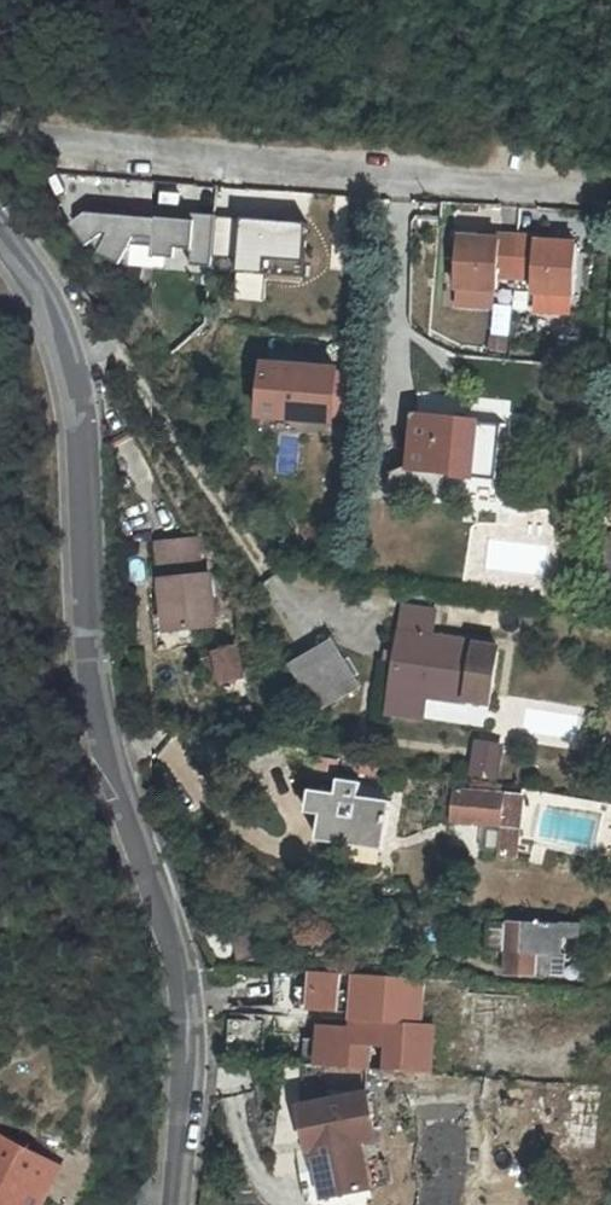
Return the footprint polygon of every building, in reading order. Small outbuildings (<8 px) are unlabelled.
[(191,263),(211,266),(215,215),(85,203),(66,218),(90,251),(98,248),(121,260),(133,237),(154,238),(153,252),(175,254),(177,246),(192,248),(191,263)] [(226,297),(260,300),(263,272),(300,276),(305,223),(235,216),(226,297)] [(502,244),(460,240),(456,292),(499,295),(499,283),(517,284),(520,240),(503,240),(502,244)] [(535,298),(576,301),(581,250),(539,247),(540,242),(520,240),(517,284),(536,286),(535,298)] [(499,295),(458,292),(457,310),(497,313),(499,295)] [(241,417),(323,430),(332,367),(250,354),(241,417)] [(501,423),(418,413),(413,464),(449,467),(449,472),(496,476),(501,423)] [(170,538),(174,626),(221,624),(219,572),(212,572),(210,537),(170,538)] [(435,613),(405,609),(391,692),(389,709),(421,715),(424,697),(466,703),(467,700),(488,703),(498,644),(477,641),(432,633),(435,613)] [(335,641),(295,664),(321,709),(360,687),(335,641)] [(235,646),(216,653),(224,682),(244,676),(235,646)] [(496,779),(500,741),(470,739),(466,777),(496,779)] [(301,838),(336,842),(338,830),(364,833),(369,801),(341,797),(343,782),(321,778),(318,793),(291,789),(287,813),(304,815),(301,838)] [(529,784),(505,780),(504,793),(501,824),(498,853),(522,857),(529,784)] [(504,793),(455,789),(453,819),(501,824),(504,793)] [(484,950),(498,949),(497,922),(483,923),(484,950)] [(537,924),(512,923),(510,974),(550,976),(552,953),(537,952),(537,933),(537,924)] [(537,952),(552,953),(553,934),(537,933),(537,952)] [(257,949),(218,946),(220,967),(256,969),(257,949)] [(379,1047),(394,1048),(392,1072),(432,1075),(436,1025),(419,1024),(422,980),(358,975),(358,995),(345,994),(346,975),(318,973),(316,1007),(359,1010),(358,1029),(328,1028),(326,1067),(377,1071),(379,1047)] [(376,1096),(308,1109),(317,1154),(323,1153),(333,1201),(378,1191),(369,1143),(385,1140),(376,1096)] [(0,1139),(0,1192),(3,1193),(1,1198),(0,1199),(0,1204),(40,1204),(60,1170),(0,1139)] [(308,1156),(318,1204),(319,1204),(381,1204),(378,1191),(333,1201),(323,1153),(317,1154),(308,1156)]
